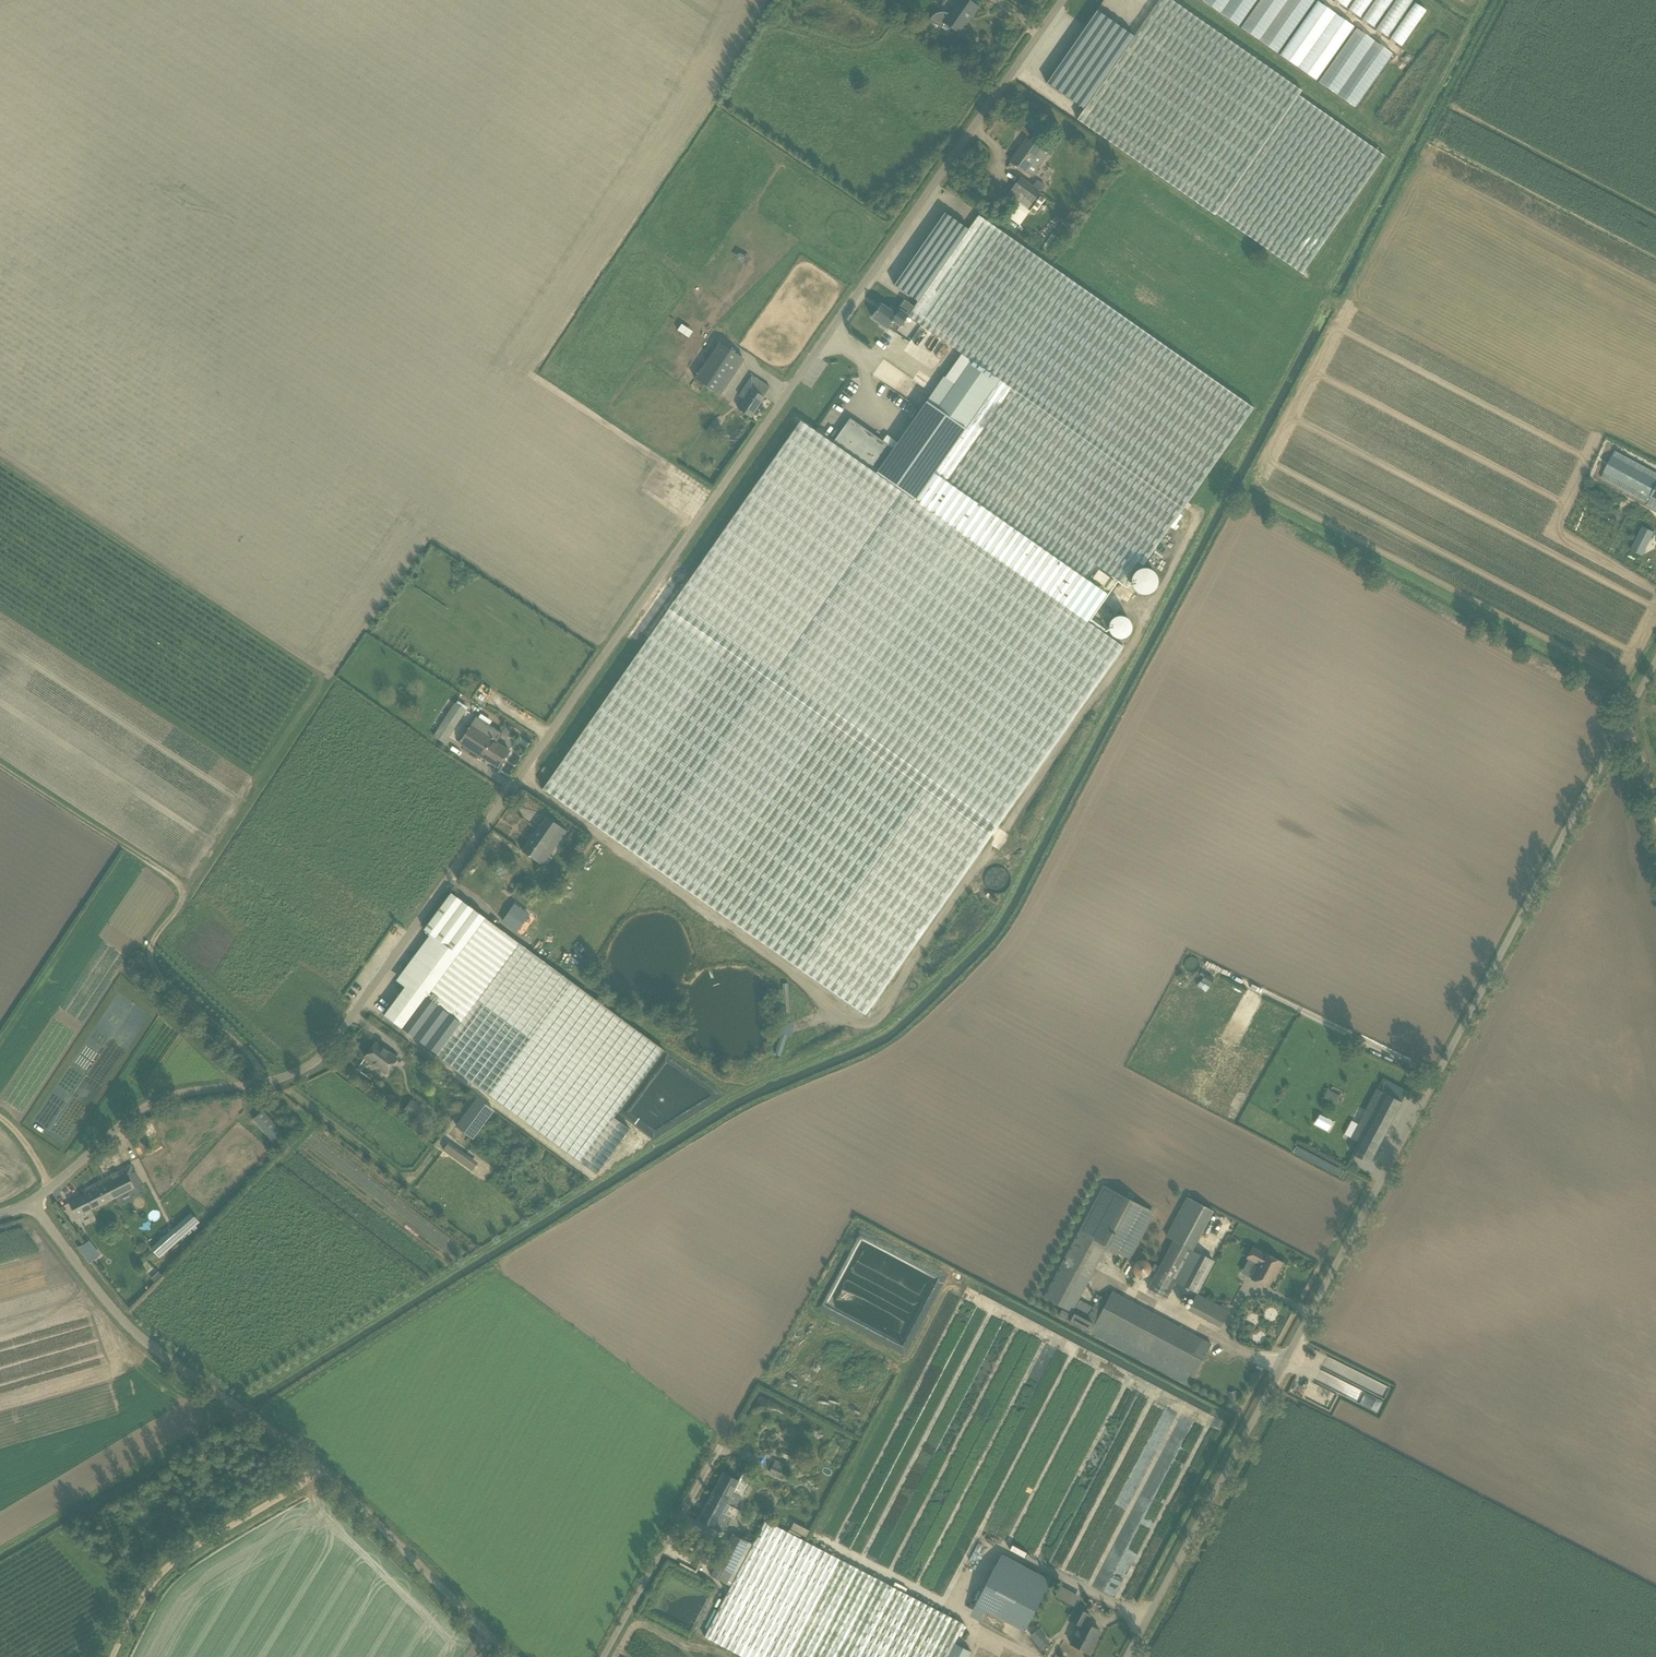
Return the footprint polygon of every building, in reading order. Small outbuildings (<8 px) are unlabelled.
[(979,7),(968,0),(958,0),(948,14),(946,13),(943,13),(941,13),(938,13),(936,14),(934,16),(931,18),(930,21),(929,23),(942,27),(944,23),(958,33),(970,15),(972,17),(979,7)] [(1171,0),(1160,0),(1134,39),(1132,38),(1082,110),(1084,111),(1078,120),(1215,215),(1216,213),(1302,274),(1384,157),(1299,96),(1302,92),(1171,0)] [(1230,0),(1203,0),(1202,1),(1221,13),(1230,0)] [(1221,13),(1239,26),(1257,0),(1230,0),(1221,13)] [(1288,0),(1261,0),(1241,28),(1259,41),(1288,0)] [(1259,41),(1277,53),(1315,0),(1288,0),(1259,41)] [(1349,10),(1360,18),(1372,0),(1356,0),(1349,10)] [(1363,19),(1374,27),(1393,0),(1376,0),(1363,19)] [(1411,0),(1397,0),(1377,29),(1388,37),(1413,1),(1411,0)] [(1298,68),(1336,14),(1318,1),(1280,55),(1298,68)] [(1415,3),(1390,39),(1401,47),(1427,11),(1415,3)] [(1336,14),(1298,68),(1316,80),(1354,27),(1336,14)] [(1046,85),(1082,110),(1132,38),(1118,28),(1111,37),(1090,22),(1046,85)] [(1319,82),(1337,95),(1375,41),(1356,28),(1319,82)] [(1393,54),(1375,41),(1337,95),(1355,108),(1393,54)] [(1048,154),(1041,149),(1027,139),(1010,162),(1025,172),(1025,171),(1032,176),(1035,176),(1038,171),(1038,169),(1048,154)] [(1040,192),(1032,186),(1021,178),(1008,195),(1016,202),(1028,210),(1032,204),(1040,192)] [(893,284),(917,301),(967,229),(943,212),(893,284)] [(967,229),(917,301),(914,307),(908,316),(951,346),(971,361),(1000,381),(915,501),(876,474),(832,443),(815,431),(800,421),(543,789),(866,1015),(1122,648),(1086,623),(1107,594),(1084,578),(1094,563),(1122,583),(1137,562),(1143,566),(1254,408),(1050,265),(996,227),(987,221),(978,215),(973,222),(967,229)] [(900,326),(908,316),(914,307),(905,300),(898,309),(899,311),(898,312),(891,307),(889,310),(881,305),(872,318),(881,324),(881,326),(884,328),(886,328),(888,329),(888,328),(895,333),(900,326)] [(720,343),(696,379),(721,396),(741,366),(731,359),(735,353),(720,343)] [(894,449),(876,474),(915,501),(1000,381),(971,361),(955,384),(944,377),(894,449)] [(761,382),(753,377),(752,379),(751,378),(743,392),(742,391),(738,396),(744,399),(738,409),(751,418),(764,398),(764,397),(770,388),(761,382)] [(850,418),(832,443),(876,474),(894,449),(850,418)] [(705,429),(711,435),(721,426),(715,420),(705,429)] [(1613,456),(1604,472),(1655,500),(1655,480),(1613,456)] [(1641,555),(1643,556),(1655,529),(1655,528),(1645,523),(1642,527),(1641,527),(1630,550),(1641,555)] [(1135,617),(1111,619),(1112,637),(1136,636),(1135,617)] [(455,703),(433,736),(445,744),(467,710),(455,703)] [(459,743),(496,766),(498,768),(509,751),(497,742),(503,733),(476,716),(459,743)] [(566,831),(547,817),(522,851),(536,861),(543,852),(549,856),(566,831)] [(580,894),(583,886),(575,882),(571,890),(580,894)] [(406,987),(385,1015),(437,1054),(436,1056),(596,1175),(630,1129),(614,1117),(664,1050),(452,893),(424,930),(431,934),(397,980),(406,987)] [(521,923),(528,913),(515,904),(502,921),(517,932),(523,924),(521,923)] [(1210,986),(1214,979),(1205,974),(1201,981),(1210,986)] [(792,1036),(796,1025),(785,1021),(775,1053),(781,1055),(787,1034),(792,1036)] [(376,1043),(365,1058),(387,1074),(398,1059),(376,1043)] [(1369,1163),(1401,1102),(1407,1091),(1382,1078),(1351,1138),(1359,1143),(1353,1155),(1369,1163)] [(1328,1090),(1324,1098),(1336,1104),(1340,1096),(1328,1090)] [(417,1121),(422,1114),(409,1103),(403,1111),(417,1121)] [(487,1119),(469,1106),(449,1134),(466,1147),(487,1119)] [(253,1119),(258,1125),(268,1116),(263,1110),(253,1119)] [(443,1150),(473,1171),(479,1163),(449,1142),(443,1150)] [(131,1165),(103,1179),(106,1184),(107,1184),(114,1198),(127,1192),(132,1200),(138,1196),(134,1188),(141,1184),(135,1171),(131,1165)] [(77,1217),(114,1198),(107,1184),(106,1184),(103,1179),(93,1185),(83,1190),(85,1195),(69,1203),(77,1217)] [(1129,1259),(1153,1215),(1103,1188),(1078,1231),(1061,1264),(1043,1297),(1071,1312),(1106,1247),(1129,1259)] [(191,1213),(151,1248),(160,1258),(199,1223),(191,1213)] [(90,1239),(78,1247),(89,1263),(101,1255),(90,1239)] [(1167,1299),(1193,1250),(1174,1240),(1147,1288),(1167,1299)] [(1278,1272),(1283,1263),(1252,1247),(1246,1259),(1258,1265),(1251,1278),(1267,1287),(1276,1271),(1278,1272)] [(1183,1286),(1197,1294),(1214,1262),(1200,1254),(1183,1286)] [(1185,1383),(1189,1375),(1193,1377),(1211,1344),(1112,1291),(1107,1301),(1099,1297),(1093,1307),(1080,1300),(1076,1308),(1089,1314),(1088,1317),(1089,1317),(1087,1321),(1074,1314),(1073,1316),(1062,1310),(1059,1315),(1094,1333),(1093,1335),(1185,1383)] [(1229,1311),(1219,1306),(1197,1294),(1188,1310),(1220,1327),(1229,1311)] [(1332,1386),(1333,1384),(1326,1381),(1329,1375),(1320,1371),(1316,1379),(1332,1386)] [(1378,1411),(1384,1400),(1339,1380),(1334,1392),(1378,1411)] [(1229,1392),(1231,1400),(1238,1398),(1236,1390),(1229,1392)] [(785,1472),(782,1471),(785,1464),(775,1459),(769,1473),(779,1477),(780,1475),(783,1477),(785,1472)] [(699,1519),(721,1531),(741,1496),(733,1492),(739,1481),(724,1473),(699,1519)] [(733,1534),(711,1576),(731,1586),(704,1637),(743,1656),(948,1656),(965,1625),(765,1520),(753,1544),(733,1534)] [(789,1530),(805,1538),(809,1530),(794,1522),(789,1530)] [(984,1612),(1024,1633),(1050,1581),(1001,1556),(974,1607),(984,1612)] [(1060,1585),(1054,1596),(1076,1607),(1082,1596),(1060,1585)] [(1070,1619),(1080,1625),(1075,1635),(1077,1636),(1073,1645),(1090,1654),(1095,1644),(1093,1643),(1100,1630),(1086,1623),(1090,1615),(1076,1607),(1070,1619)] [(1036,1643),(1044,1636),(1039,1629),(1030,1636),(1036,1643)]
